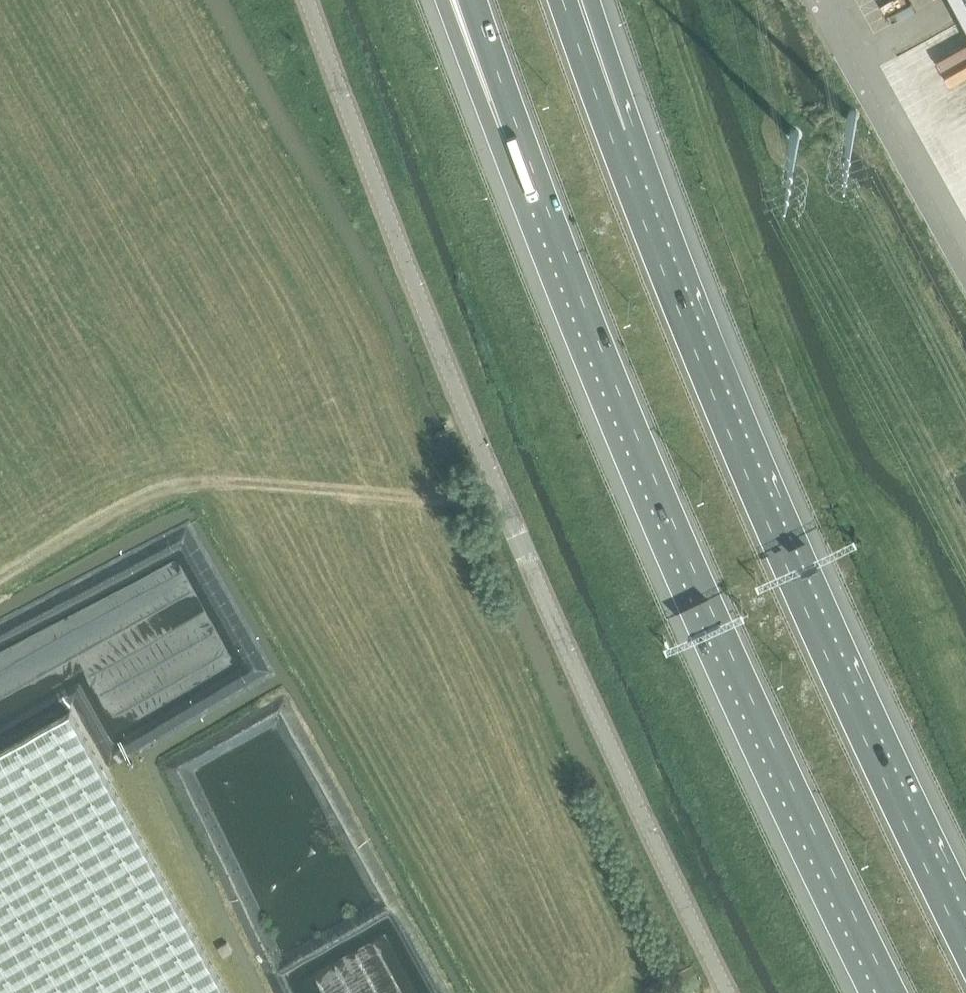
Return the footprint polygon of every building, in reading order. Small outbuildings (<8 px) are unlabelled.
[(848,114),(848,115),(848,116),(848,117),(849,117),(849,118),(850,118),(850,119),(851,119),(851,120),(852,120),(853,120),(854,120),(855,120),(856,120),(856,119),(857,119),(857,118),(858,118),(858,117),(859,117),(859,116),(859,115),(859,114),(859,113),(859,112),(858,112),(858,111),(857,111),(857,110),(856,110),(856,109),(855,109),(854,109),(853,109),(852,109),(851,109),(851,110),(850,110),(850,111),(849,111),(849,112),(848,112),(848,113),(848,114)] [(790,134),(790,135),(790,136),(790,137),(791,137),(791,138),(791,139),(792,139),(793,139),(793,140),(794,140),(795,140),(796,140),(797,140),(798,140),(798,139),(799,139),(800,139),(800,138),(801,138),(801,137),(801,136),(801,135),(802,135),(802,134),(801,133),(801,132),(801,131),(800,131),(800,130),(799,130),(799,129),(798,129),(797,129),(797,128),(796,128),(795,128),(794,128),(794,129),(793,129),(792,129),(792,130),(791,130),(791,131),(790,131),(790,132),(790,133),(790,134)] [(70,718),(0,757),(0,992),(228,992),(70,718)] [(228,941),(218,947),(224,956),(233,951),(228,941)]
